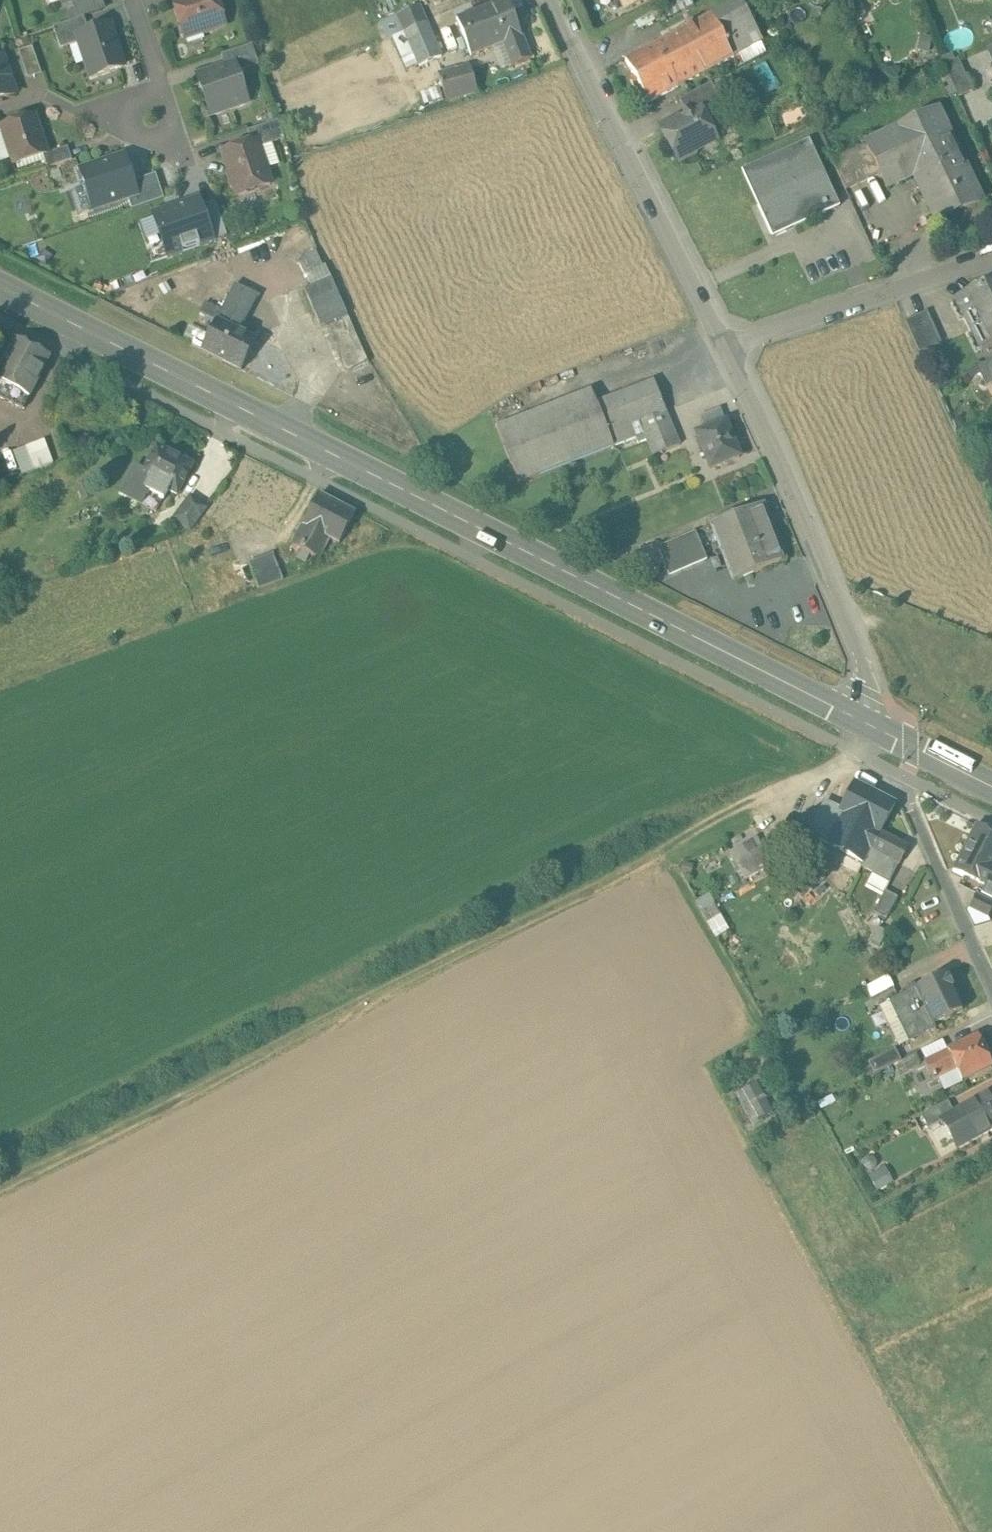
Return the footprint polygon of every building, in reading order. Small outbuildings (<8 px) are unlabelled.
[(70,0),(77,19),(84,17),(104,10),(101,0),(71,0),(70,0)] [(173,1),(181,25),(178,28),(180,36),(185,36),(185,37),(202,31),(205,33),(212,31),(213,28),(224,24),(216,0),(175,0),(173,1)] [(457,18),(471,56),(503,43),(512,66),(531,59),(508,0),(504,0),(457,18)] [(711,14),(734,56),(762,41),(739,0),(736,0),(711,14)] [(852,20),(865,15),(859,0),(843,0),(852,20)] [(420,5),(397,15),(404,31),(427,22),(420,5)] [(711,14),(653,44),(677,87),(734,56),(711,14)] [(77,19),(53,27),(60,48),(79,42),(77,35),(89,31),(84,17),(77,19)] [(427,22),(404,31),(414,55),(436,45),(427,22)] [(89,31),(77,35),(79,42),(91,77),(123,66),(109,25),(89,31)] [(252,44),(221,54),(225,68),(234,65),(237,72),(259,64),(252,44)] [(677,87),(653,44),(625,60),(648,103),(677,87)] [(436,45),(414,55),(419,67),(442,57),(436,45)] [(31,46),(17,51),(26,78),(40,73),(31,46)] [(0,58),(0,100),(15,95),(2,57),(0,58)] [(958,58),(944,65),(959,97),(973,91),(958,58)] [(225,68),(197,77),(210,114),(247,101),(237,72),(234,65),(225,68)] [(470,66),(440,75),(442,84),(440,85),(440,87),(442,87),(446,100),(477,91),(470,66)] [(711,83),(679,100),(685,110),(695,114),(701,110),(701,111),(720,101),(711,83)] [(695,114),(685,110),(683,119),(679,118),(660,128),(670,147),(669,148),(676,162),(691,155),(690,153),(714,140),(705,123),(707,122),(701,111),(701,110),(695,114)] [(980,201),(937,111),(866,144),(880,174),(886,186),(915,172),(938,221),(940,220),(937,213),(957,204),(960,211),(980,201)] [(34,115),(1,126),(15,165),(43,155),(47,154),(47,153),(34,115)] [(278,120),(247,130),(252,143),(256,141),(258,148),(284,139),(278,120)] [(810,139),(742,170),(772,236),(840,206),(810,139)] [(252,143),(224,152),(231,174),(229,178),(232,186),(236,188),(238,195),(244,193),(246,190),(253,187),(256,189),(270,184),(258,148),(256,141),(252,143)] [(866,144),(832,161),(845,190),(880,174),(866,144)] [(67,146),(47,153),(47,154),(43,155),(47,168),(72,159),(67,146)] [(125,155),(80,170),(93,209),(138,194),(128,164),(125,155)] [(199,200),(153,215),(168,257),(213,241),(199,200)] [(316,250),(297,258),(304,274),(323,265),(316,250)] [(323,265),(304,274),(310,286),(331,277),(325,264),(323,265)] [(310,286),(305,289),(313,307),(339,296),(331,277),(310,286)] [(258,296),(235,284),(222,309),(217,321),(240,332),(258,296)] [(990,287),(976,294),(975,291),(957,300),(982,350),(991,345),(991,291),(990,287)] [(361,346),(339,296),(313,307),(322,327),(329,323),(342,353),(361,346)] [(222,309),(206,301),(200,313),(216,321),(217,321),(222,309)] [(927,311),(905,321),(920,353),(942,343),(927,311)] [(240,332),(217,321),(216,321),(202,349),(242,370),(257,341),(240,332)] [(15,338),(0,367),(0,396),(24,408),(51,356),(15,338)] [(361,346),(342,353),(350,371),(368,363),(361,346)] [(975,367),(985,386),(991,383),(991,359),(975,367)] [(596,402),(595,403),(612,446),(636,437),(637,440),(672,427),(652,381),(596,402)] [(591,390),(496,426),(518,483),(612,446),(595,403),(596,402),(591,390)] [(720,408),(699,416),(704,430),(726,422),(720,408)] [(704,430),(696,433),(709,468),(740,456),(727,421),(726,422),(704,430)] [(672,427),(637,440),(639,444),(647,440),(653,456),(680,445),(672,427)] [(44,440),(25,447),(34,469),(53,462),(44,440)] [(192,465),(157,446),(142,476),(177,494),(192,465)] [(355,514),(318,495),(292,545),(300,549),(296,557),(305,562),(309,554),(314,556),(322,554),(329,539),(339,544),(355,514)] [(191,497),(175,518),(189,528),(205,507),(191,497)] [(759,505),(716,522),(738,578),(781,560),(759,505)] [(696,531),(657,547),(669,575),(707,559),(696,531)] [(273,552),(248,562),(258,588),(283,579),(273,552)] [(840,811),(826,841),(863,861),(878,832),(880,833),(880,832),(894,804),(854,784),(840,811)] [(810,833),(826,841),(840,811),(825,803),(810,833)] [(976,825),(954,871),(985,886),(982,893),(991,897),(991,833),(976,825)] [(908,847),(880,832),(880,833),(878,832),(863,861),(864,861),(861,866),(873,873),(867,884),(884,893),(885,891),(898,865),(899,865),(908,847)] [(756,837),(729,852),(745,880),(772,865),(756,837)] [(795,871),(784,855),(776,861),(788,877),(795,871)] [(812,870),(793,887),(809,907),(831,888),(812,870)] [(885,891),(884,893),(874,912),(886,919),(898,897),(885,891)] [(709,892),(697,899),(716,936),(729,929),(709,892)] [(976,895),(970,907),(986,915),(991,904),(976,895)] [(946,975),(917,989),(916,987),(888,1000),(908,1042),(936,1029),(934,1024),(963,1010),(946,975)] [(888,977),(867,987),(873,998),(894,987),(888,977)] [(947,1050),(948,1051),(926,1062),(934,1079),(956,1068),(962,1081),(991,1066),(990,1063),(991,1062),(991,1058),(988,1050),(985,1052),(977,1036),(947,1050)] [(895,1049),(868,1062),(874,1074),(901,1060),(895,1049)] [(915,1055),(894,1065),(899,1075),(920,1065),(915,1055)] [(757,1081),(737,1090),(751,1121),(771,1112),(757,1081)] [(941,1120),(942,1121),(956,1146),(959,1147),(991,1129),(991,1092),(954,1113),(941,1120)] [(948,1102),(921,1116),(928,1129),(942,1121),(941,1120),(954,1113),(948,1102)]
